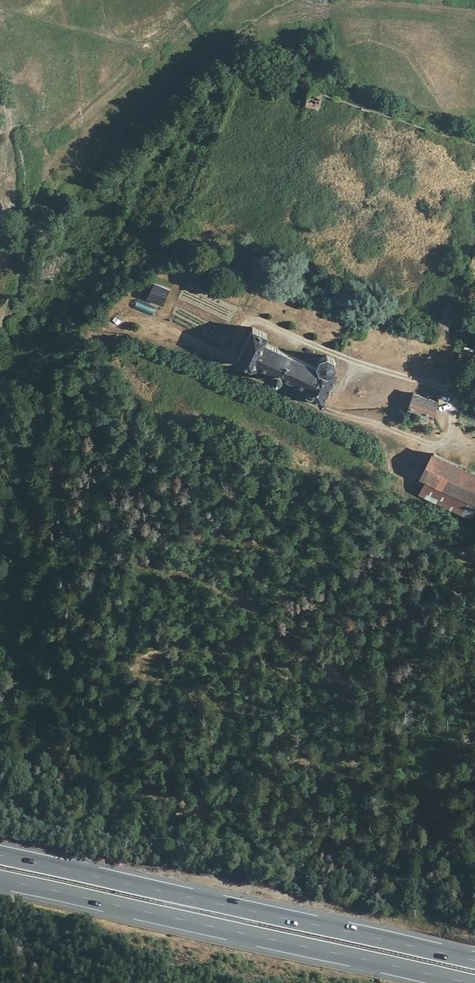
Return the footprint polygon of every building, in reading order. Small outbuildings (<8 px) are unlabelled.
[(309,103),(319,106),(323,91),(313,89),(309,103)] [(167,290),(152,284),(149,291),(143,289),(140,295),(161,304),(167,290)] [(137,298),(133,309),(153,317),(157,306),(137,298)] [(252,327),(238,359),(252,366),(250,369),(265,376),(269,369),(275,371),(271,377),(277,380),(280,374),(308,385),(306,391),(323,401),(336,373),(332,371),(334,366),(333,362),(331,357),(325,355),(321,357),(319,362),(320,363),(319,365),(264,342),(267,334),(252,327)] [(431,417),(436,403),(412,395),(407,409),(431,417)] [(474,502),(474,472),(432,452),(420,477),(425,479),(474,502)] [(474,504),(474,502),(425,479),(418,493),(469,516),(474,504)]
